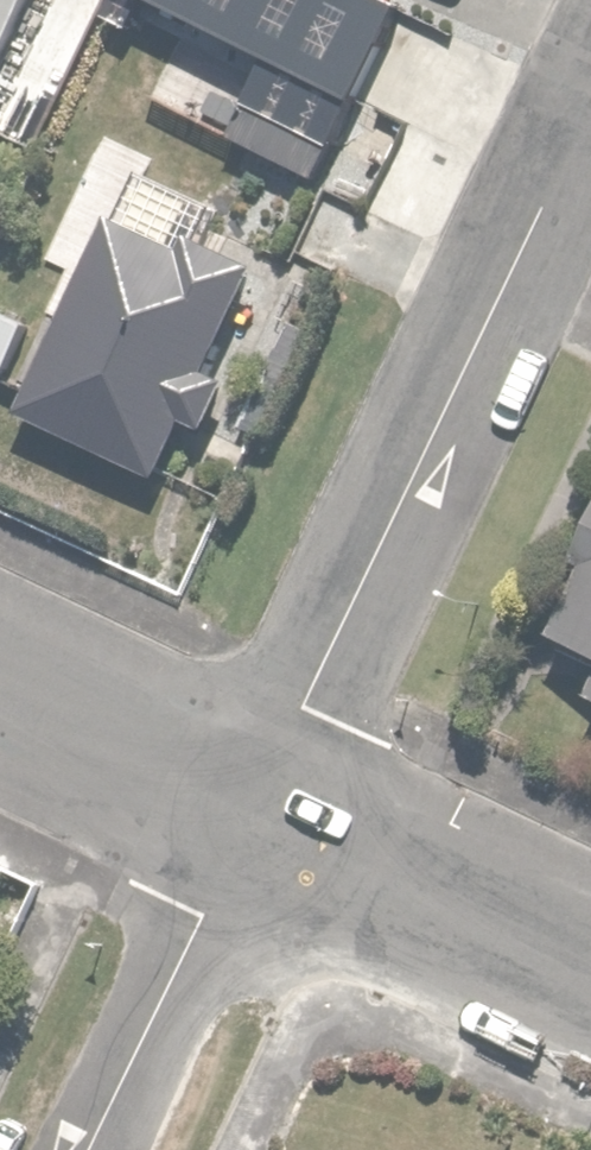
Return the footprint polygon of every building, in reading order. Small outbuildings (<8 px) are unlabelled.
[(4,59),(32,0),(0,0),(0,57),(4,59)] [(366,99),(415,3),(409,0),(172,0),(366,99)] [(163,474),(258,261),(194,232),(185,251),(112,218),(24,411),(163,474)] [(577,551),(590,556),(590,516),(577,551)] [(568,633),(590,642),(590,574),(568,633)]
